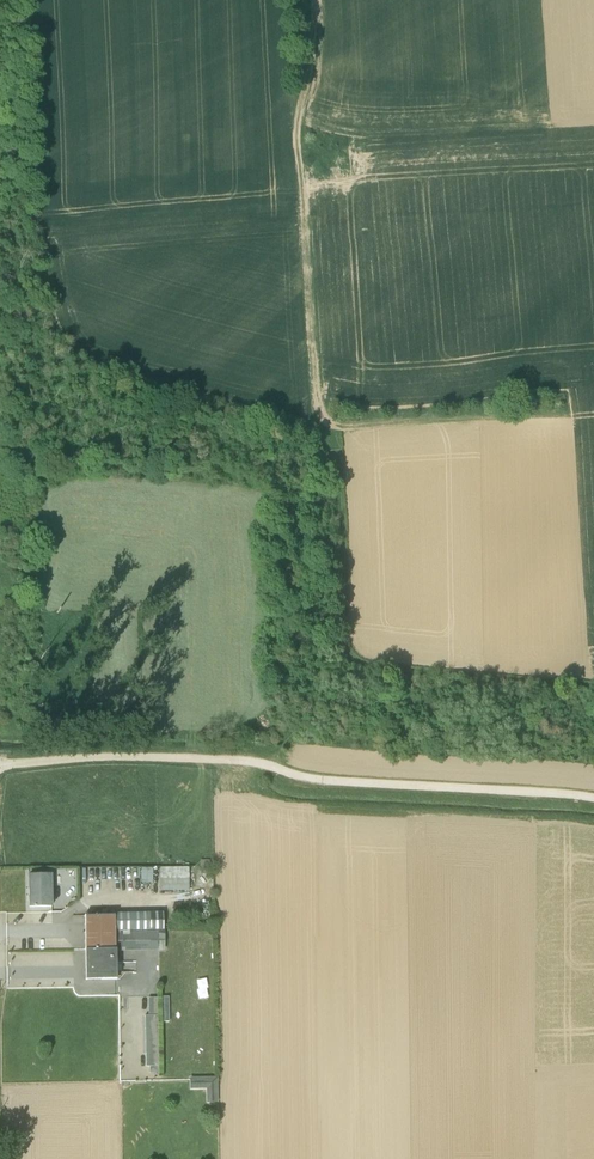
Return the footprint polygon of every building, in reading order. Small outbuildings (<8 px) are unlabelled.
[(203,868),(211,868),(211,857),(202,857),(202,864),(203,864),(203,868)] [(190,864),(162,864),(162,887),(190,887),(190,864)] [(154,879),(154,865),(143,865),(143,879),(154,879)] [(30,872),(31,904),(53,903),(52,872),(30,872)] [(166,946),(165,909),(115,910),(115,912),(85,913),(87,977),(118,976),(117,947),(166,946)] [(148,993),(150,1063),(162,1063),(160,992),(148,993)] [(209,1085),(209,1099),(222,1098),(221,1072),(193,1072),(193,1086),(209,1085)]
